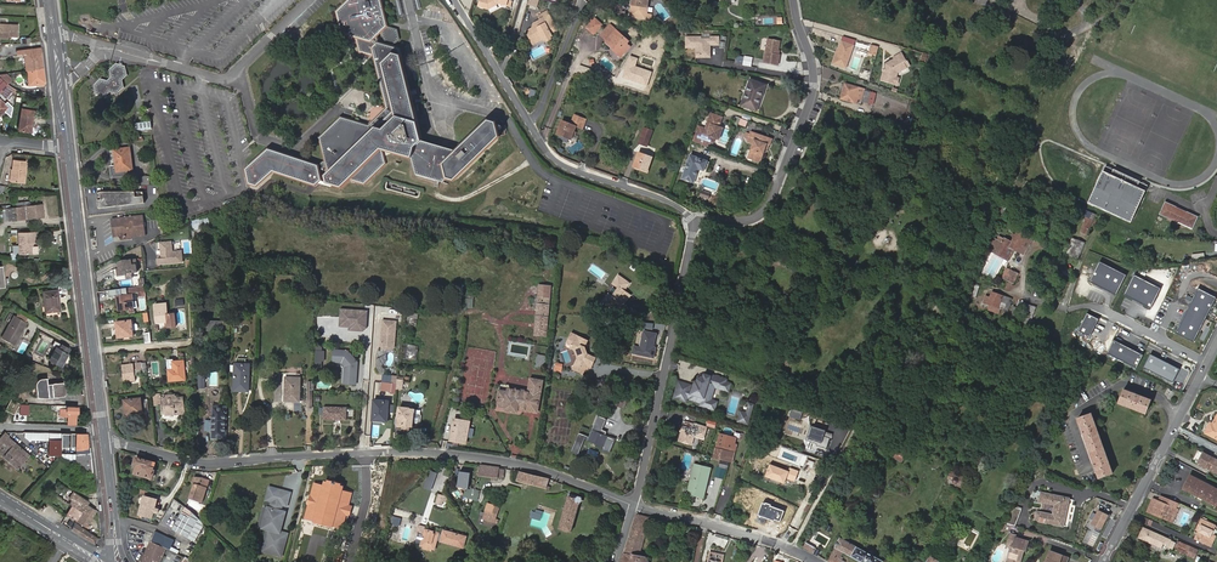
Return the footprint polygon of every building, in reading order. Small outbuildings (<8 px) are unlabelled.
[(327,166),(329,174),(327,176),(328,183),(341,187),(381,149),(410,157),(413,171),(442,179),(446,176),(453,178),(497,136),(505,134),(502,121),(494,123),(494,122),(488,120),(455,150),(420,140),(399,50),(393,48),(399,38),(397,28),(386,26),(380,0),(351,0),(337,12),(343,34),(359,38),(362,50),(373,53),(387,109),(369,126),(341,118),(320,138),(326,160),(322,161),(317,165),(269,151),(255,164),(247,172),(250,186),(258,188),(273,173),(316,185),(322,179),(321,172),(327,166)] [(477,5),(487,8),(498,3),(509,6),(511,1),(508,0),(478,0),(477,5)] [(646,16),(648,0),(635,0),(633,1),(631,14),(646,16)] [(539,17),(541,21),(550,16),(548,12),(539,17)] [(546,39),(550,38),(551,35),(550,34),(557,30),(550,16),(541,21),(534,24),(536,28),(527,32),(532,42),(542,37),(543,39),(546,39)] [(593,21),(591,24),(587,28),(594,35),(603,25),(595,19),(593,21)] [(0,25),(0,38),(9,38),(9,36),(18,36),(18,24),(10,24),(10,27),(0,26),(0,25)] [(610,39),(607,42),(615,49),(614,50),(621,57),(630,47),(627,44),(629,42),(611,26),(604,33),(610,39)] [(601,36),(607,42),(610,39),(604,33),(601,36)] [(708,46),(710,46),(719,46),(718,37),(710,37),(710,38),(701,39),(701,37),(686,37),(686,48),(696,48),(696,54),(701,54),(701,58),(710,58),(710,49),(708,49),(708,46)] [(777,65),(779,54),(777,54),(779,41),(767,39),(764,63),(777,65)] [(615,49),(607,42),(606,43),(614,50),(615,49)] [(877,48),(869,45),(866,53),(875,56),(877,48)] [(849,65),(854,51),(842,47),(838,55),(836,60),(836,61),(849,65)] [(41,49),(17,50),(17,54),(26,54),(28,71),(44,69),(41,49)] [(883,71),(881,79),(894,82),(895,76),(897,72),(906,68),(903,63),(906,62),(902,54),(894,58),(894,59),(885,63),(884,66),(885,67),(885,71),(883,71)] [(736,57),(734,65),(743,66),(744,58),(736,57)] [(743,66),(751,68),(752,59),(744,57),(744,58),(743,66)] [(847,69),(849,65),(836,61),(835,65),(847,69)] [(101,81),(96,85),(98,93),(104,95),(109,90),(116,92),(122,86),(120,80),(125,75),(124,68),(116,66),(111,70),(113,78),(108,82),(101,81)] [(30,85),(45,84),(44,69),(28,71),(30,85)] [(9,84),(13,79),(7,73),(0,74),(0,76),(7,83),(9,84)] [(470,76),(463,79),(468,87),(474,84),(470,76)] [(766,86),(751,80),(741,106),(755,111),(760,98),(761,98),(766,86)] [(12,88),(7,84),(3,81),(0,85),(0,92),(4,96),(12,88)] [(856,87),(846,84),(842,99),(852,102),(856,87)] [(486,91),(491,99),(498,95),(493,87),(486,91)] [(15,89),(12,88),(4,96),(6,98),(15,89)] [(868,100),(867,103),(874,105),(877,94),(870,92),(868,100)] [(28,127),(31,127),(35,106),(23,104),(19,130),(27,131),(28,127)] [(711,113),(709,117),(719,121),(717,126),(719,127),(723,118),(711,113)] [(584,120),(574,116),(570,125),(562,122),(557,135),(570,140),(572,136),(574,136),(575,134),(573,133),(575,127),(580,129),(584,120)] [(719,121),(709,117),(706,128),(699,126),(695,137),(712,142),(714,137),(715,138),(717,138),(721,127),(719,127),(717,126),(719,121)] [(432,118),(427,126),(436,132),(442,124),(432,118)] [(150,122),(134,124),(135,133),(151,131),(150,122)] [(652,132),(645,129),(640,143),(647,146),(652,132)] [(768,144),(770,145),(771,146),(773,139),(752,132),(748,142),(753,144),(751,151),(755,152),(752,160),(761,164),(761,162),(765,150),(768,144)] [(124,171),(132,170),(129,149),(114,150),(116,167),(110,167),(111,177),(125,176),(124,171)] [(652,158),(639,153),(634,167),(647,172),(652,158)] [(707,161),(691,155),(682,179),(694,183),(699,169),(704,171),(707,161)] [(23,177),(24,177),(26,161),(14,160),(12,169),(16,170),(16,175),(14,175),(13,180),(22,181),(23,177)] [(1147,186),(1106,167),(1090,202),(1131,221),(1147,186)] [(144,193),(97,192),(99,209),(145,204),(144,193)] [(23,207),(4,209),(5,221),(44,217),(43,205),(31,206),(30,202),(22,203),(23,207)] [(1167,217),(1176,221),(1180,212),(1175,210),(1176,208),(1164,202),(1158,216),(1166,220),(1167,217)] [(1180,212),(1176,221),(1184,225),(1183,227),(1192,231),(1198,218),(1186,212),(1185,215),(1180,212)] [(145,237),(143,216),(114,219),(116,237),(119,237),(119,239),(120,240),(121,240),(123,240),(124,239),(125,238),(126,238),(126,236),(130,236),(130,238),(145,237)] [(192,220),(194,229),(211,225),(209,216),(192,220)] [(1092,221),(1087,218),(1080,232),(1086,234),(1092,221)] [(1009,248),(1014,250),(1018,252),(1025,241),(1030,244),(1033,239),(1018,231),(1016,235),(1013,234),(1012,236),(1014,237),(1012,241),(1004,238),(999,236),(997,239),(996,238),(990,249),(997,252),(998,250),(1006,254),(1009,248)] [(19,253),(19,254),(31,253),(31,242),(35,242),(35,237),(37,237),(37,232),(19,233),(19,245),(19,253)] [(1080,257),(1086,242),(1073,236),(1069,244),(1068,244),(1065,250),(1080,257)] [(157,259),(158,265),(182,263),(181,255),(178,255),(178,252),(172,253),(171,243),(160,244),(162,259),(157,259)] [(1009,258),(1014,250),(1009,248),(1006,254),(1004,256),(1009,258)] [(1136,249),(1132,253),(1141,261),(1145,256),(1136,249)] [(124,261),(119,263),(119,269),(120,277),(126,276),(126,275),(132,274),(137,273),(136,265),(137,266),(136,260),(124,261)] [(1127,274),(1101,261),(1091,281),(1117,294),(1127,274)] [(1018,274),(1007,269),(1002,278),(1014,284),(1018,274)] [(1162,288),(1135,274),(1125,295),(1151,308),(1162,288)] [(624,296),(622,291),(628,284),(618,277),(612,284),(618,288),(611,297),(608,295),(602,303),(616,313),(622,305),(615,300),(618,297),(625,302),(627,299),(624,296)] [(1175,332),(1194,342),(1216,298),(1216,296),(1199,287),(1175,332)] [(137,293),(137,288),(128,289),(129,296),(133,295),(132,293),(137,293)] [(128,289),(109,291),(110,298),(118,297),(119,311),(129,310),(129,313),(133,312),(133,309),(134,309),(133,295),(129,296),(128,289)] [(58,290),(43,291),(45,312),(61,310),(58,290)] [(1008,297),(992,292),(990,297),(986,295),(983,303),(1003,310),(1008,297)] [(467,293),(466,307),(474,307),(475,293),(467,293)] [(550,298),(540,297),(539,305),(538,305),(535,335),(546,336),(550,298)] [(615,300),(622,305),(623,306),(625,302),(618,297),(615,300)] [(176,306),(185,305),(184,298),(176,299),(176,306)] [(166,304),(155,305),(157,323),(164,322),(165,328),(175,327),(174,313),(167,314),(166,304)] [(1035,307),(1028,305),(1025,314),(1031,316),(1035,307)] [(341,309),(340,324),(353,325),(352,328),(362,329),(367,328),(368,311),(341,309)] [(20,311),(16,317),(25,321),(28,316),(20,311)] [(406,324),(418,326),(419,312),(408,311),(406,324)] [(1099,319),(1088,313),(1079,330),(1090,336),(1099,319)] [(15,316),(4,334),(12,341),(18,329),(21,330),(25,321),(16,317),(15,316)] [(131,321),(116,323),(118,338),(133,336),(131,321)] [(383,321),(380,347),(387,349),(393,348),(396,322),(395,322),(383,321)] [(229,332),(230,322),(217,322),(217,330),(221,330),(221,332),(229,332)] [(12,341),(4,334),(2,338),(15,345),(21,333),(19,332),(21,330),(18,329),(12,341)] [(655,335),(643,333),(640,349),(633,348),(632,355),(653,359),(655,349),(653,348),(655,335)] [(570,348),(569,352),(573,353),(575,361),(571,371),(582,376),(586,368),(590,370),(595,359),(587,355),(584,348),(587,342),(571,335),(566,346),(570,348)] [(69,348),(54,340),(45,357),(61,366),(68,353),(66,352),(69,348)] [(1144,355),(1114,340),(1107,353),(1137,368),(1144,355)] [(417,362),(419,347),(404,346),(402,361),(417,362)] [(348,351),(334,350),(334,362),(342,363),(345,367),(344,384),(356,385),(358,363),(348,351)] [(324,352),(315,352),(315,370),(321,370),(321,362),(323,362),(324,352)] [(1181,369),(1151,354),(1144,367),(1174,382),(1181,369)] [(184,362),(172,363),(168,363),(169,381),(185,380),(184,362)] [(555,371),(563,372),(563,363),(555,362),(555,371)] [(133,365),(123,366),(124,382),(135,381),(135,376),(147,374),(146,363),(137,364),(138,369),(134,369),(133,365)] [(250,365),(235,364),(234,390),(240,390),(240,392),(248,392),(250,365)] [(695,383),(693,389),(696,390),(694,396),(700,398),(699,402),(702,403),(700,407),(707,408),(708,407),(710,403),(709,401),(711,394),(713,393),(715,386),(724,388),(726,381),(719,379),(719,378),(716,377),(715,377),(710,376),(710,378),(704,376),(703,379),(702,378),(698,381),(697,383),(695,383)] [(48,378),(41,378),(40,378),(39,379),(37,380),(36,381),(36,382),(37,397),(45,397),(50,397),(63,396),(62,382),(49,384),(48,378)] [(300,379),(287,379),(286,401),(299,402),(300,379)] [(542,382),(531,380),(529,392),(509,389),(508,393),(500,392),(497,406),(505,408),(505,410),(517,413),(517,410),(537,413),(542,382)] [(731,384),(726,382),(724,388),(715,386),(713,393),(711,394),(709,401),(710,403),(708,407),(707,408),(715,411),(717,403),(714,402),(716,395),(721,396),(722,392),(728,394),(731,384)] [(691,387),(679,383),(674,399),(686,402),(691,387)] [(696,390),(693,389),(690,400),(699,403),(699,402),(700,398),(694,396),(696,390)] [(1150,400),(1124,390),(1119,403),(1146,413),(1150,400)] [(164,397),(165,407),(165,415),(175,414),(175,409),(184,408),(183,398),(177,398),(176,395),(164,396),(164,397)] [(144,413),(143,404),(142,404),(141,399),(125,401),(126,415),(128,415),(129,426),(144,424),(143,414),(144,413)] [(6,410),(15,414),(20,404),(12,400),(6,410)] [(372,421),(381,422),(382,419),(375,418),(376,401),(374,401),(372,421)] [(387,413),(388,405),(388,402),(376,401),(375,418),(382,419),(381,422),(386,422),(387,413)] [(68,413),(68,424),(76,425),(76,414),(78,413),(77,407),(57,406),(57,409),(66,409),(66,413),(68,413)] [(226,409),(213,408),(213,421),(212,428),(212,432),(212,439),(225,439),(226,409)] [(346,409),(324,408),(324,420),(345,420),(346,409)] [(414,409),(399,408),(397,427),(402,428),(402,430),(408,431),(409,427),(412,428),(413,422),(413,418),(413,415),(414,409)] [(802,414),(793,411),(791,417),(800,420),(802,414)] [(749,424),(752,415),(748,414),(745,413),(744,415),(741,414),(739,421),(749,424)] [(1091,414),(1078,419),(1099,478),(1112,473),(1091,414)] [(578,433),(570,452),(578,455),(584,439),(587,440),(587,441),(604,448),(602,451),(609,454),(614,441),(605,437),(607,432),(602,431),(606,420),(597,416),(588,438),(578,433)] [(1206,433),(1216,438),(1216,417),(1213,425),(1210,424),(1206,433)] [(469,423),(454,420),(451,441),(466,444),(469,423)] [(706,428),(684,422),(682,427),(685,428),(684,431),(682,432),(679,442),(688,444),(690,438),(693,437),(694,437),(703,440),(706,428)] [(829,431),(812,425),(807,440),(819,444),(818,445),(828,449),(831,438),(827,437),(829,431)] [(8,436),(5,433),(0,440),(0,452),(3,454),(2,455),(18,468),(29,455),(7,437),(8,436)] [(33,440),(49,440),(62,441),(61,447),(71,448),(71,434),(33,433),(33,440)] [(86,435),(77,434),(77,453),(91,452),(91,451),(90,451),(89,447),(88,447),(86,435)] [(49,456),(61,456),(61,454),(61,447),(62,441),(49,440),(49,456)] [(717,447),(714,459),(721,460),(721,461),(724,448),(717,447)] [(729,463),(731,463),(734,451),(724,448),(721,461),(729,463)] [(903,462),(907,453),(898,449),(894,458),(903,462)] [(70,454),(70,460),(94,473),(91,452),(77,453),(71,453),(70,454)] [(1197,464),(1216,474),(1216,461),(1203,453),(1197,464)] [(153,470),(155,463),(136,458),(134,465),(137,466),(135,474),(152,478),(154,470),(153,470)] [(741,468),(747,470),(751,460),(744,458),(741,468)] [(729,463),(721,460),(718,468),(727,470),(729,463)] [(798,470),(789,467),(787,471),(769,464),(765,475),(784,483),(786,477),(795,480),(798,470)] [(500,467),(481,465),(480,475),(498,477),(498,476),(500,467)] [(711,469),(695,465),(688,494),(703,498),(711,469)] [(954,468),(948,479),(963,487),(969,477),(954,468)] [(471,473),(460,471),(458,485),(469,487),(471,473)] [(520,471),(518,481),(547,488),(547,486),(549,479),(520,471)] [(199,483),(201,478),(201,476),(195,474),(192,481),(195,482),(190,498),(202,502),(210,479),(204,477),(203,479),(202,484),(199,483)] [(1190,476),(1185,486),(1189,488),(1187,491),(1196,495),(1197,495),(1202,498),(1211,503),(1213,500),(1216,502),(1216,490),(1190,476)] [(290,494),(269,489),(266,502),(272,503),(270,510),(268,509),(262,529),(268,531),(262,552),(281,557),(287,535),(279,533),(283,520),(280,519),(282,512),(280,512),(282,506),(286,507),(290,494)] [(464,492),(463,497),(472,499),(474,489),(470,489),(469,493),(464,492)] [(87,504),(89,501),(74,491),(69,499),(72,500),(70,504),(73,506),(82,512),(87,504)] [(583,500),(582,497),(571,494),(561,528),(571,531),(579,505),(582,502),(583,500)] [(1062,526),(1068,499),(1042,494),(1040,501),(1056,505),(1053,516),(1038,512),(1038,513),(1035,513),(1034,519),(1036,520),(1036,521),(1062,526)] [(446,500),(447,497),(439,495),(437,504),(440,504),(441,499),(446,500)] [(1170,498),(1161,495),(1159,501),(1167,504),(1170,498)] [(144,496),(141,506),(139,514),(152,518),(153,512),(157,513),(158,509),(154,508),(156,500),(144,496)] [(1176,506),(1177,502),(1170,498),(1167,504),(1159,501),(1153,498),(1148,511),(1170,520),(1172,514),(1175,516),(1178,509),(1175,508),(1176,506)] [(786,511),(763,502),(755,521),(764,524),(767,517),(781,523),(786,511)] [(501,508),(488,503),(482,520),(496,524),(501,508)] [(67,515),(86,527),(97,510),(94,509),(87,504),(82,512),(73,506),(67,515)] [(1021,510),(1014,507),(1005,523),(1015,526),(1021,510)] [(199,520),(185,508),(172,530),(188,539),(199,520)] [(1108,514),(1099,510),(1092,523),(1097,526),(1095,529),(1100,532),(1108,514)] [(401,526),(402,517),(391,515),(390,524),(401,526)] [(631,561),(635,561),(649,561),(650,558),(647,557),(647,555),(640,553),(650,521),(654,522),(655,519),(637,515),(635,517),(624,552),(631,554),(630,561),(631,561)] [(1207,546),(1212,535),(1216,527),(1201,520),(1198,528),(1200,529),(1199,532),(1195,540),(1207,546)] [(75,523),(71,529),(95,544),(98,538),(75,523)] [(690,527),(680,525),(678,532),(688,534),(690,527)] [(1170,540),(1144,528),(1139,538),(1162,548),(1164,544),(1168,546),(1170,540)] [(442,538),(442,536),(438,535),(439,533),(425,530),(424,535),(417,533),(416,539),(422,540),(421,546),(423,547),(422,548),(432,551),(432,549),(435,550),(437,541),(441,542),(442,538)] [(444,530),(442,536),(442,538),(454,541),(453,545),(460,547),(461,543),(465,544),(467,536),(444,530)] [(170,550),(173,540),(154,531),(151,541),(164,547),(166,548),(170,550)] [(1013,561),(1020,561),(1024,550),(1025,550),(1028,541),(1016,537),(1016,535),(1011,533),(1007,545),(1011,546),(1007,560),(1013,561)] [(1216,538),(1212,535),(1207,546),(1212,548),(1216,538)] [(828,561),(839,561),(844,552),(861,561),(885,561),(840,538),(835,547),(836,548),(828,561)] [(141,561),(158,561),(164,547),(151,541),(141,561)] [(807,542),(804,548),(812,552),(815,547),(807,542)] [(1190,547),(1179,542),(1176,547),(1185,551),(1186,548),(1189,549),(1190,547)] [(166,548),(164,547),(158,561),(160,561),(166,548)] [(1047,561),(1066,561),(1067,561),(1065,561),(1067,556),(1051,551),(1047,561)] [(631,561),(630,561),(631,554),(624,552),(621,561),(631,561)] [(723,555),(710,553),(708,561),(722,561),(723,555)]
